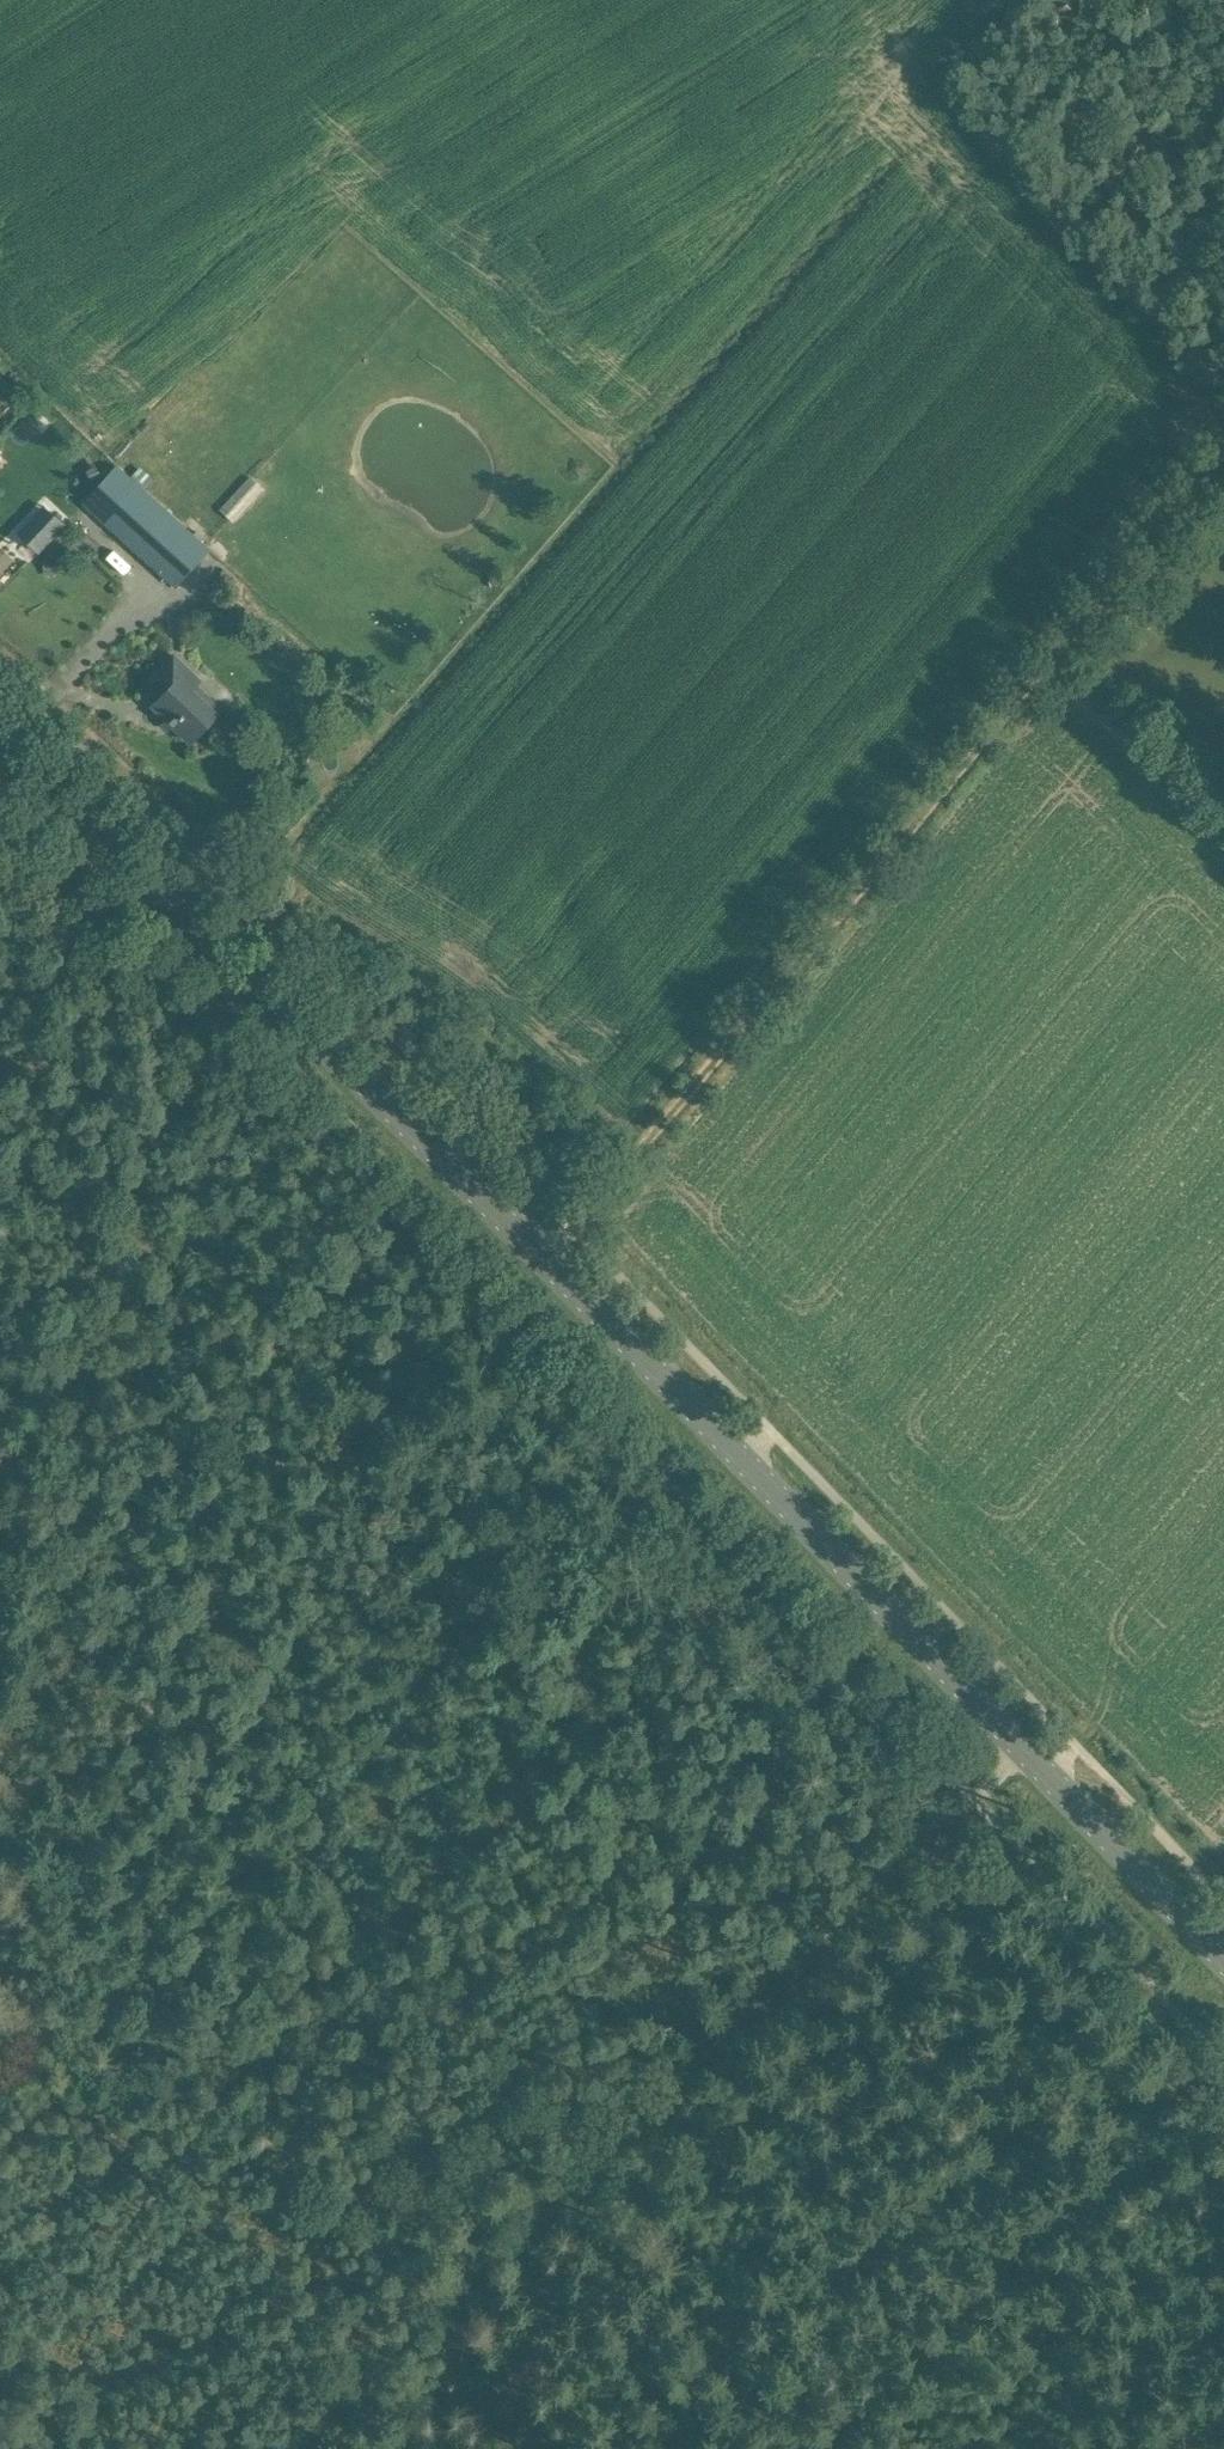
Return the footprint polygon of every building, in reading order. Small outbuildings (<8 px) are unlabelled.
[(210,549),(119,465),(85,502),(176,586),(210,549)] [(253,472),(226,507),(241,519),(268,484),(253,472)] [(43,573),(60,573),(59,558),(43,559),(43,573)] [(192,741),(209,724),(219,714),(193,689),(201,680),(175,655),(168,662),(152,679),(165,692),(153,704),(192,741)]
